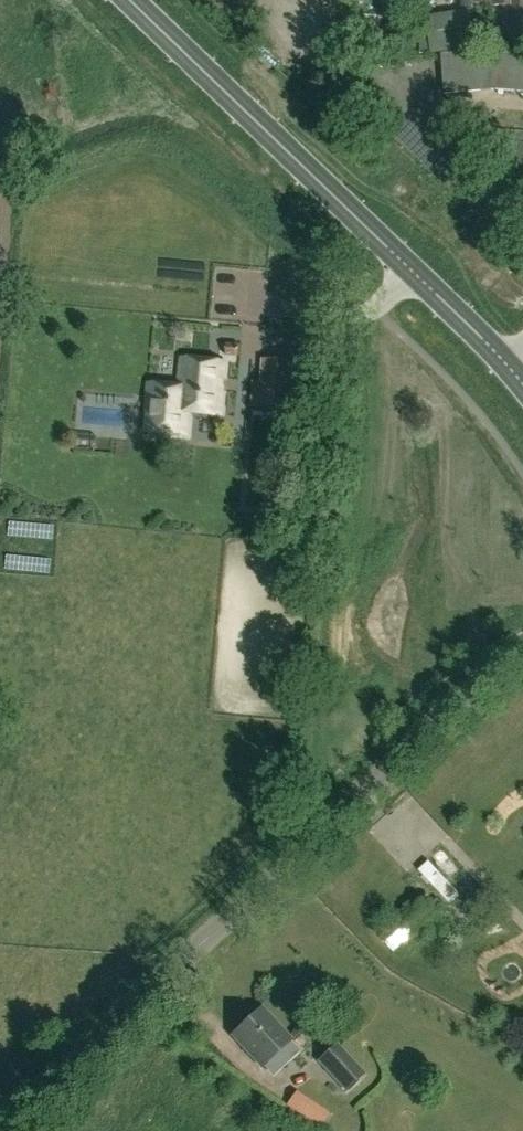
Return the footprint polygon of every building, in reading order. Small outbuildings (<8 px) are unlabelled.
[(491,6),(507,7),(505,35),(522,36),(522,0),(492,0),(491,6)] [(473,32),(471,14),(427,21),(431,54),(436,54),(472,49),(472,44),(473,32)] [(445,93),(497,90),(522,92),(522,53),(500,51),(443,55),(445,93)] [(220,416),(225,362),(181,358),(179,386),(149,383),(144,432),(187,436),(190,413),(220,416)] [(317,398),(319,361),(299,360),(299,362),(268,360),(267,383),(254,382),(253,406),(297,408),(297,396),(317,398)] [(443,857),(424,865),(437,895),(456,886),(443,857)] [(395,952),(434,916),(417,897),(377,935),(395,952)] [(262,1066),(289,1041),(260,1008),(232,1034),(262,1066)] [(345,1092),(366,1073),(337,1042),(316,1061),(345,1092)]
